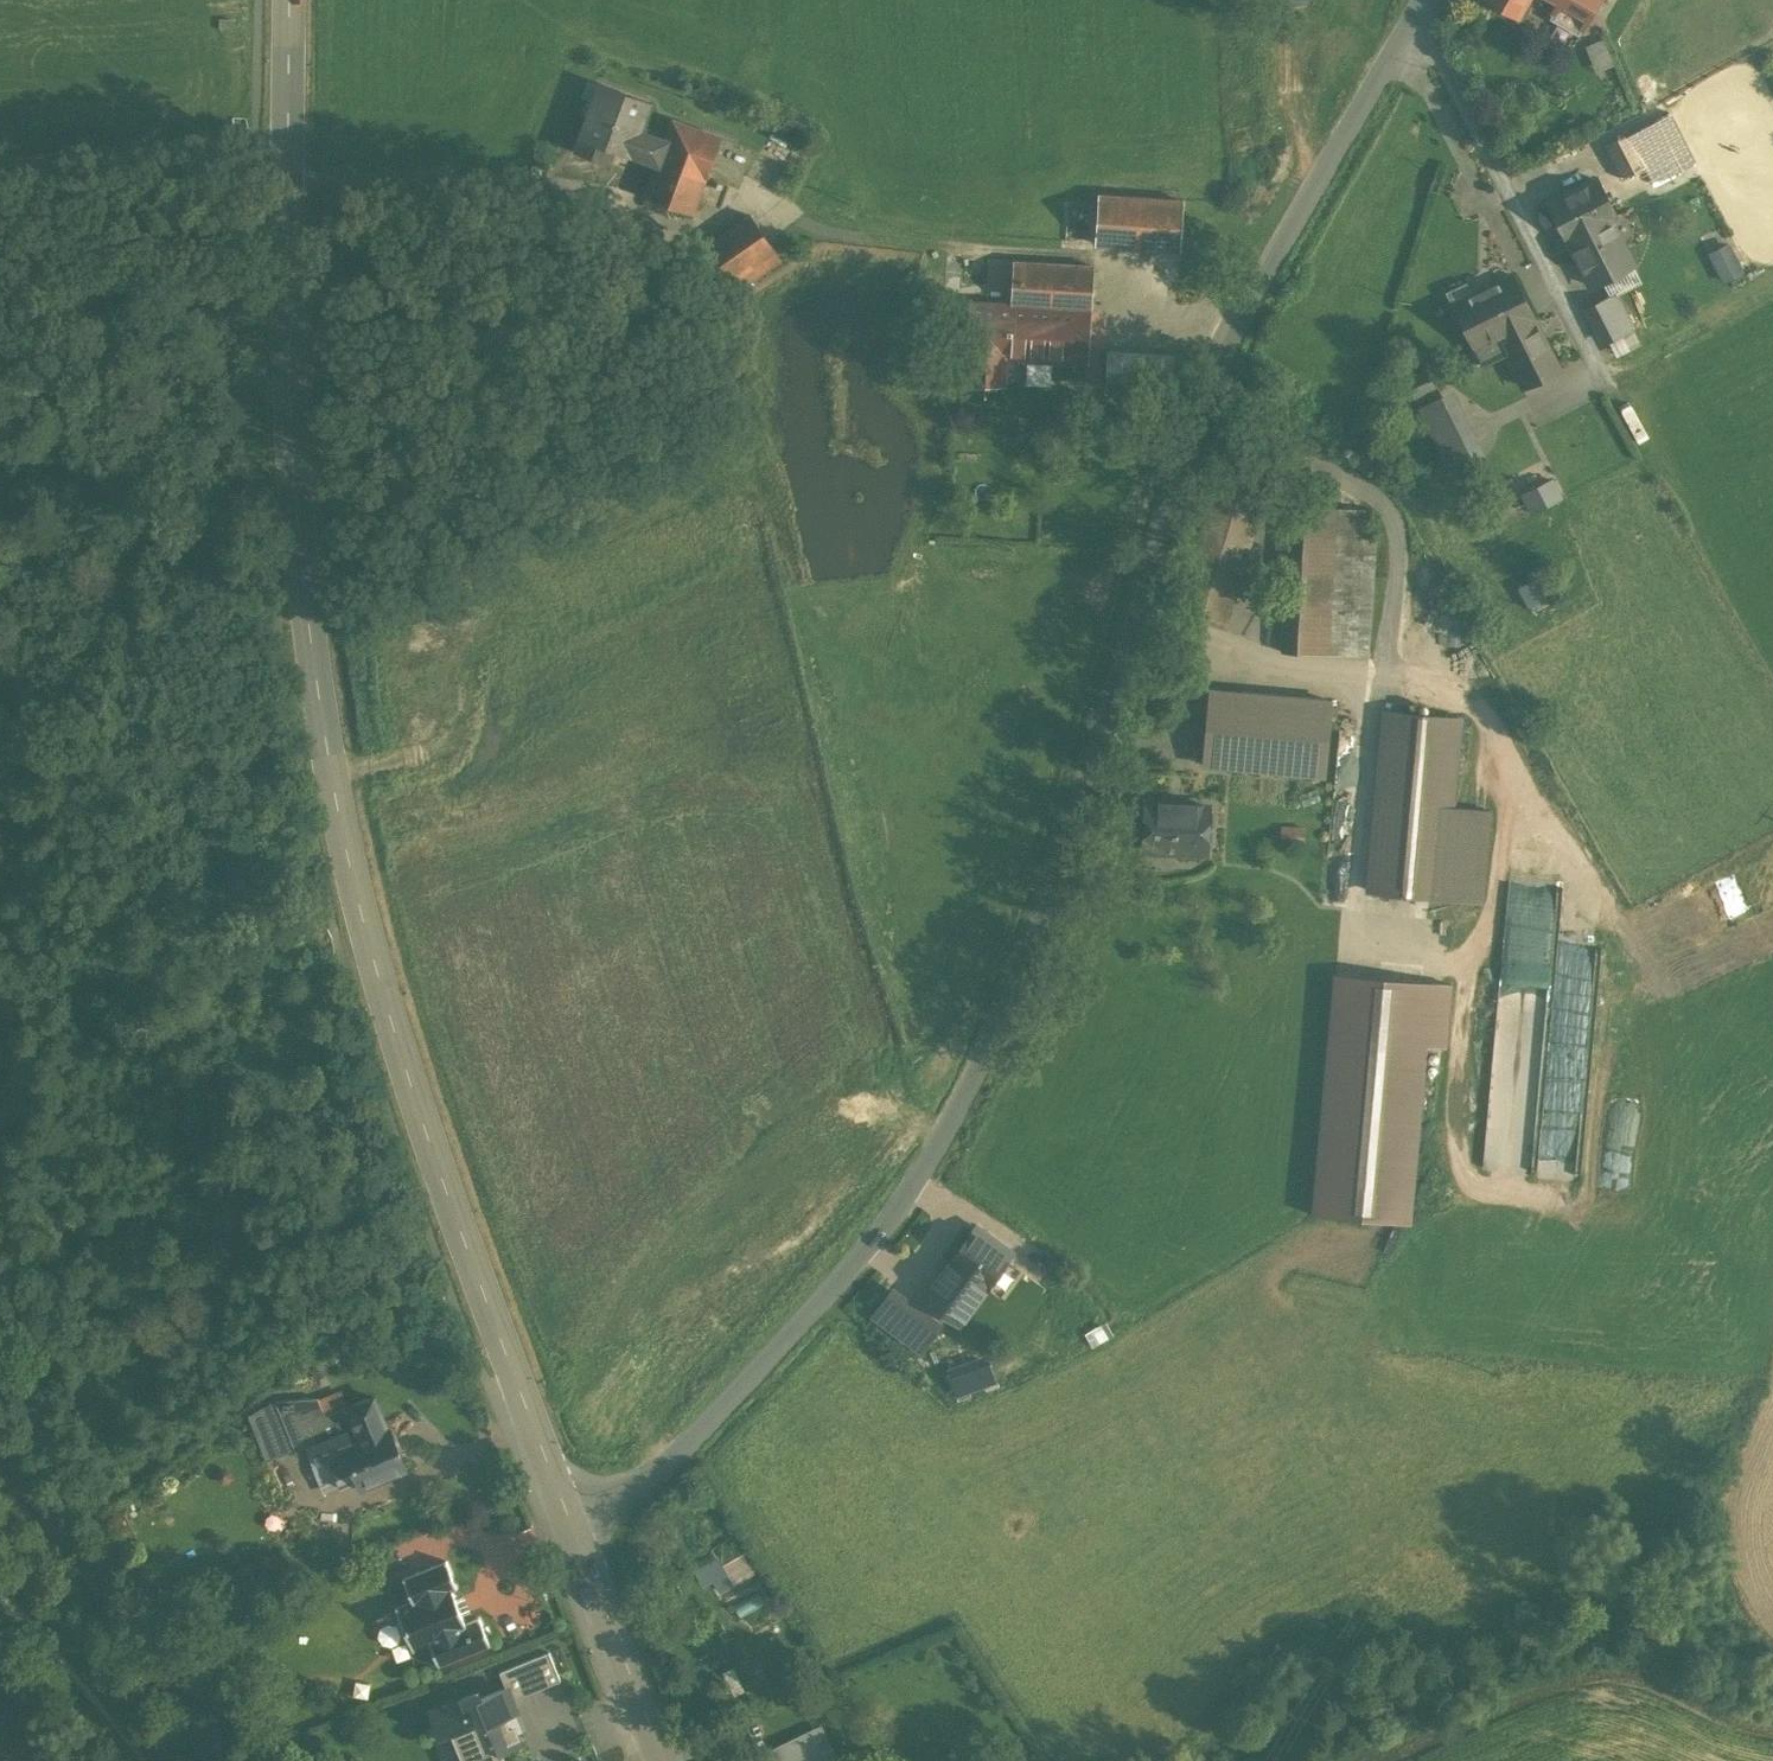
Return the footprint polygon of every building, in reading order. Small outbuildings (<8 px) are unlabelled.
[(1518,16),(1528,0),(1490,0),(1518,16)] [(1558,3),(1550,18),(1571,30),(1585,6),(1592,10),(1598,0),(1553,0),(1558,3)] [(649,101),(601,83),(582,136),(582,137),(577,150),(607,161),(612,148),(629,154),(630,152),(657,162),(665,140),(639,130),(649,101)] [(1655,119),(1630,131),(1647,165),(1646,165),(1655,184),(1681,171),(1655,119)] [(721,137),(673,120),(665,140),(657,162),(644,196),(692,213),(721,137)] [(1630,131),(1605,144),(1622,177),(1646,165),(1647,165),(1630,131)] [(1595,178),(1549,201),(1591,284),(1632,263),(1609,219),(1615,216),(1595,178)] [(1183,201),(1098,195),(1095,242),(1180,248),(1183,201)] [(752,215),(703,249),(725,282),(774,248),(752,215)] [(1736,237),(1715,248),(1730,278),(1751,266),(1736,237)] [(1011,303),(970,300),(966,354),(968,354),(966,382),(1004,384),(1006,357),(1044,359),(1048,304),(1039,304),(1041,263),(1014,261),(1011,303)] [(1094,266),(1041,263),(1039,304),(1048,304),(1044,359),(1088,362),(1094,266)] [(1622,270),(1589,286),(1607,322),(1641,306),(1622,270)] [(1513,274),(1473,293),(1476,299),(1455,310),(1483,364),(1507,352),(1523,384),(1558,367),(1534,318),(1535,317),(1513,274)] [(1183,356),(1107,351),(1105,386),(1181,391),(1183,356)] [(1433,363),(1405,379),(1414,395),(1442,379),(1433,363)] [(1453,389),(1420,406),(1452,469),(1472,459),(1485,453),(1453,389)] [(1552,480),(1539,486),(1540,489),(1547,503),(1560,497),(1552,480)] [(1215,483),(1178,607),(1224,621),(1261,496),(1215,483)] [(1540,489),(1525,497),(1532,511),(1547,503),(1540,489)] [(1332,506),(1291,504),(1282,650),(1324,653),(1332,506)] [(1332,506),(1324,653),(1351,654),(1355,596),(1358,596),(1363,509),(1332,506)] [(1329,700),(1210,689),(1204,763),(1322,773),(1329,700)] [(1460,717),(1384,710),(1376,800),(1452,807),(1452,806),(1460,717)] [(1452,807),(1376,800),(1368,888),(1482,899),(1490,809),(1452,806),(1452,807)] [(1208,804),(1147,801),(1144,849),(1206,852),(1208,804)] [(1304,827),(1281,826),(1281,841),(1303,842),(1304,827)] [(1450,983),(1336,972),(1313,1212),(1408,1221),(1411,1192),(1425,1044),(1444,1046),(1450,983)] [(1008,1255),(974,1230),(952,1260),(954,1261),(946,1272),(970,1290),(978,1279),(986,1285),(1008,1255)] [(1082,1302),(1065,1310),(1070,1321),(1087,1313),(1082,1302)] [(387,1428),(374,1395),(348,1406),(355,1425),(361,1439),(345,1445),(347,1451),(331,1458),(342,1486),(358,1479),(361,1485),(405,1467),(389,1427),(387,1428)] [(318,1396),(292,1398),(311,1443),(355,1425),(348,1406),(325,1415),(318,1396)] [(292,1398),(275,1400),(282,1417),(254,1429),(266,1460),(295,1448),(295,1449),(311,1443),(292,1398)] [(275,1400),(249,1415),(254,1429),(282,1417),(275,1400)] [(446,1559),(403,1576),(412,1598),(395,1605),(413,1648),(429,1642),(438,1664),(490,1643),(479,1616),(466,1622),(452,1588),(457,1586),(446,1559)] [(506,1685),(512,1699),(560,1679),(548,1650),(500,1670),(506,1685)] [(429,1710),(439,1735),(451,1730),(464,1760),(504,1760),(506,1760),(502,1750),(520,1742),(509,1714),(517,1711),(512,1699),(506,1685),(480,1696),(477,1690),(429,1710)]
